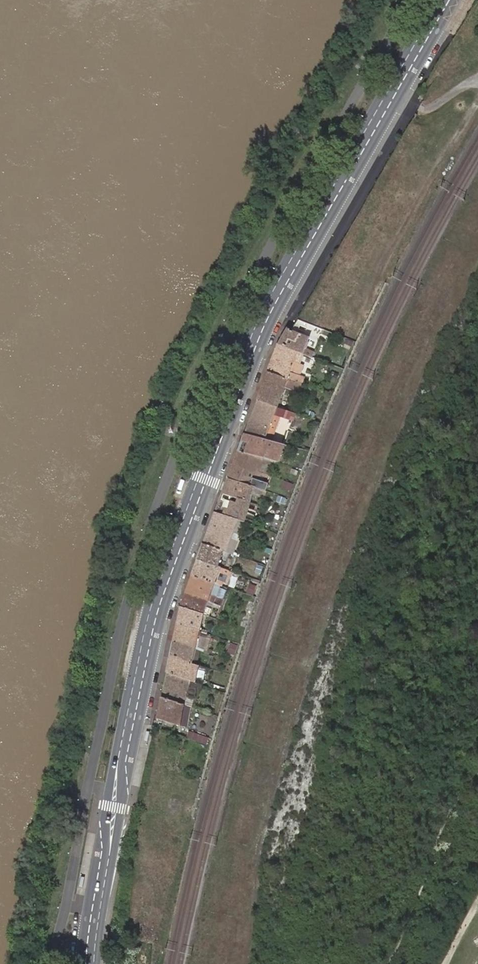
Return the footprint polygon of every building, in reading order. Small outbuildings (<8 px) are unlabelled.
[(284,329),(276,344),(297,352),(310,357),(317,342),(288,331),(284,329)] [(276,344),(265,373),(286,381),(290,370),(301,374),(305,365),(294,360),(297,352),(276,344)] [(265,373),(255,400),(277,409),(285,388),(299,393),(301,387),(286,381),(265,373)] [(255,400),(242,435),(270,446),(281,418),(294,423),(296,416),(277,409),(255,400)] [(242,435),(235,452),(270,465),(277,448),(270,446),(242,435)] [(230,466),(265,479),(270,465),(235,452),(230,466)] [(260,492),(265,479),(230,466),(225,479),(249,488),(254,490),(260,492)] [(236,523),(249,488),(225,479),(212,514),(236,523)] [(241,525),(254,490),(249,488),(236,523),(241,525)] [(236,523),(212,514),(200,547),(221,555),(224,555),(236,523)] [(229,557),(241,525),(236,523),(224,555),(229,557)] [(221,555),(200,547),(195,562),(216,570),(221,555)] [(216,570),(195,562),(189,578),(224,590),(229,575),(216,570)] [(224,590),(189,578),(183,594),(218,606),(224,590)] [(178,608),(213,619),(214,615),(218,606),(183,594),(178,608)] [(209,634),(213,619),(178,608),(174,625),(209,634)] [(174,625),(171,642),(205,651),(209,634),(174,625)] [(171,642),(168,656),(196,664),(202,665),(205,651),(171,642)] [(168,656),(164,674),(193,681),(196,664),(168,656)] [(164,674),(158,698),(187,704),(193,681),(164,674)] [(154,719),(182,726),(187,704),(158,698),(154,719)] [(206,745),(209,738),(189,731),(186,738),(206,745)] [(122,952),(106,950),(104,963),(120,963),(122,952)]
